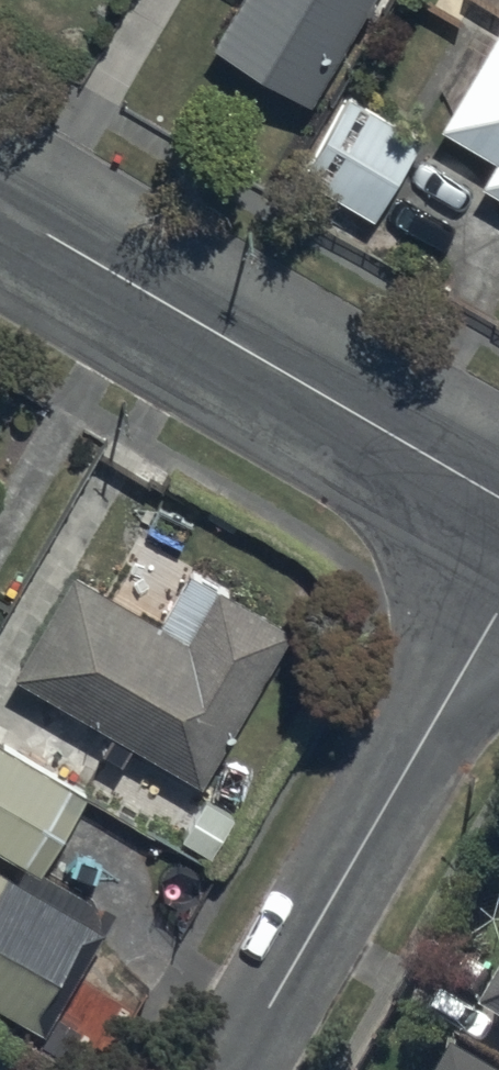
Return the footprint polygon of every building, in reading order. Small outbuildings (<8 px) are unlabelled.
[(212,56),(313,114),(378,0),(244,0),(212,56)] [(439,133),(493,168),(479,193),(498,205),(498,34),(439,133)] [(419,149),(343,99),(294,174),(370,224),(419,149)] [(287,637),(184,577),(154,630),(72,583),(15,684),(199,790),(287,637)] [(0,749),(0,857),(41,881),(88,799),(0,749)] [(44,1040),(102,933),(0,877),(0,1016),(44,1040)] [(479,1011),(498,1022),(498,977),(479,1011)] [(449,1047),(436,1069),(491,1069),(449,1047)]
